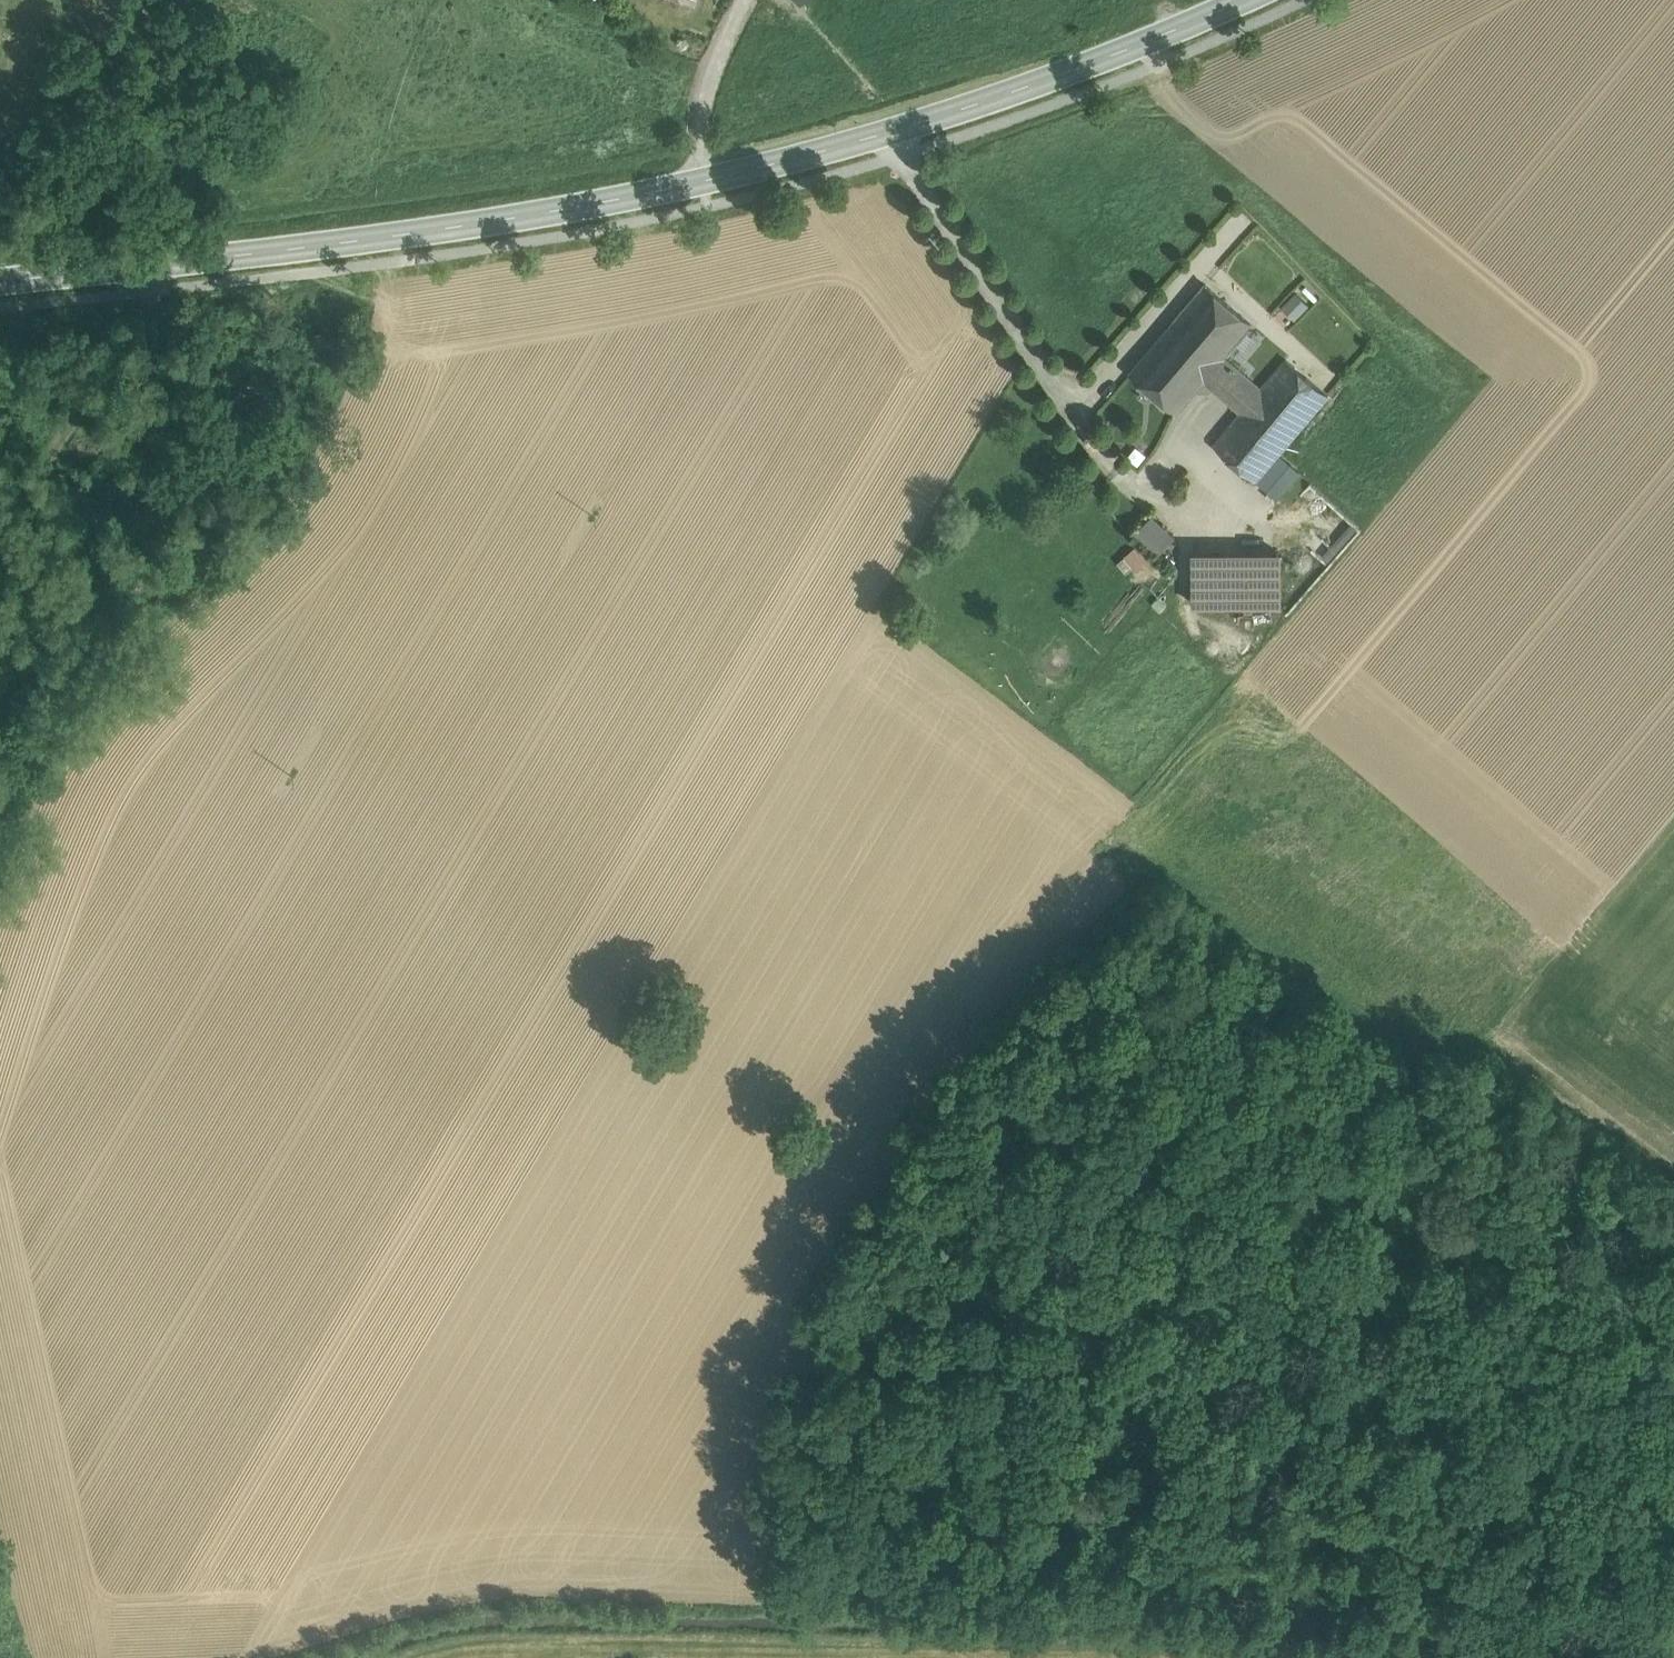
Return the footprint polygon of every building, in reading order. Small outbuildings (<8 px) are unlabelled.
[(1252,322),(1206,283),(1173,321),(1220,361),(1224,356),(1252,322)] [(1298,316),(1313,300),(1297,284),(1282,300),(1298,316)] [(1173,321),(1131,372),(1178,411),(1204,379),(1220,361),(1173,321)] [(1247,358),(1237,349),(1228,359),(1239,368),(1247,358)] [(1228,359),(1224,356),(1220,361),(1204,379),(1242,410),(1262,387),(1239,368),(1228,359)] [(1262,387),(1242,410),(1215,443),(1257,480),(1329,394),(1287,358),(1262,387)] [(1152,445),(1131,429),(1117,447),(1139,464),(1152,445)] [(1165,548),(1183,532),(1162,509),(1144,526),(1165,548)] [(1138,578),(1155,561),(1139,545),(1122,562),(1138,578)] [(1203,547),(1203,603),(1292,604),(1292,548),(1203,547)]
